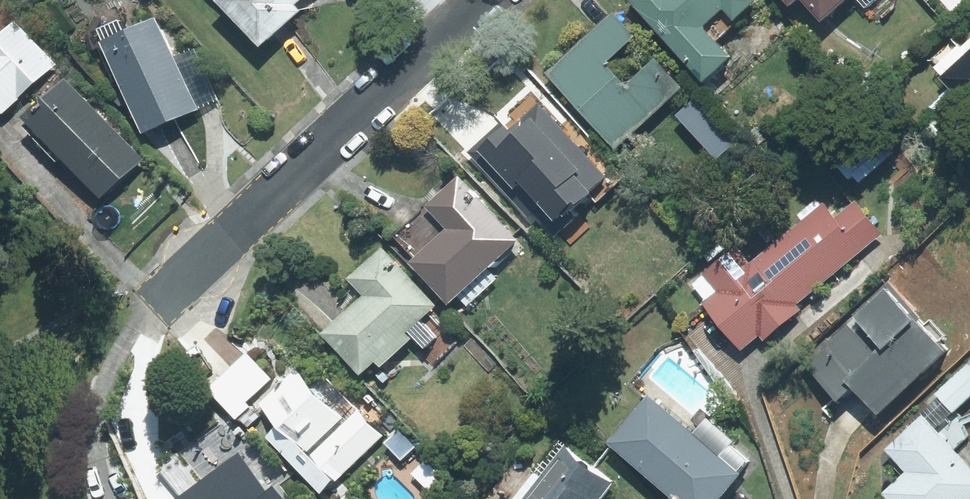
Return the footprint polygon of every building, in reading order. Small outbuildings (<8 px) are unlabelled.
[(260,45),(298,11),(292,4),(297,0),(220,0),(260,45)] [(753,0),(626,0),(701,82),(729,56),(715,41),(735,23),(732,19),(753,0)] [(819,21),(842,0),(800,0),(819,21)] [(633,36),(611,13),(598,26),(619,49),(633,36)] [(141,133),(195,108),(172,57),(154,18),(100,42),(141,133)] [(14,20),(0,33),(0,114),(1,115),(55,64),(14,20)] [(625,88),(602,65),(619,49),(598,26),(545,75),(614,147),(678,87),(654,61),(625,88)] [(934,67),(941,75),(938,77),(969,112),(969,40),(959,49),(956,46),(934,67)] [(218,98),(195,47),(172,57),(195,108),(218,98)] [(64,79),(21,117),(98,197),(141,159),(64,79)] [(596,200),(622,176),(570,120),(561,129),(530,96),(509,115),(511,117),(469,156),(531,222),(535,218),(553,237),(559,232),(570,244),(589,227),(572,209),(589,193),(596,200)] [(487,267),(516,240),(457,176),(424,206),(426,209),(394,238),(413,258),(410,261),(448,303),(456,295),(467,306),(497,279),(487,267)] [(822,206),(782,237),(821,285),(881,234),(854,201),(833,218),(822,206)] [(821,285),(782,237),(748,265),(734,247),(702,272),(718,292),(703,303),(740,348),(758,334),(763,339),(800,309),(796,304),(821,285)] [(424,356),(430,363),(453,342),(426,314),(435,305),(380,247),(346,279),(354,288),(337,303),(345,311),(323,332),(360,372),(373,361),(379,367),(412,337),(423,349),(427,346),(431,350),(424,356)] [(876,413),(942,351),(935,344),(944,336),(929,320),(922,327),(917,321),(921,317),(887,282),(799,363),(835,401),(851,386),(876,413)] [(270,379),(245,353),(209,386),(247,427),(258,416),(245,402),(270,379)] [(966,439),(960,425),(969,421),(969,414),(958,419),(955,411),(969,397),(969,367),(966,363),(934,394),(938,398),(885,449),(905,472),(882,494),(887,498),(968,498),(969,498),(969,469),(954,450),(966,439)] [(313,395),(295,371),(259,404),(274,426),(265,437),(321,493),(332,479),(335,481),(382,436),(358,410),(342,418),(313,395)] [(647,396),(606,443),(671,498),(717,498),(749,462),(702,422),(692,434),(647,396)] [(229,420),(160,474),(180,498),(282,498),(274,488),(279,484),(229,420)] [(398,429),(384,443),(400,460),(415,446),(398,429)] [(612,482),(564,445),(522,498),(599,498),(612,482)] [(412,473),(430,491),(443,478),(424,460),(412,473)]
